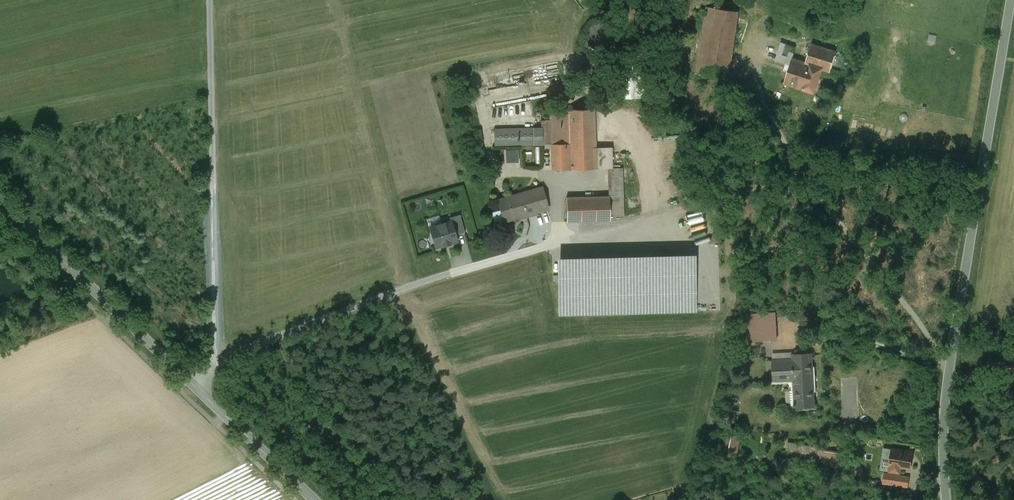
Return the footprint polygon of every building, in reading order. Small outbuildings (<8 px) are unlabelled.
[(738,11),(705,5),(696,72),(729,77),(738,11)] [(794,47),(783,43),(779,54),(790,58),(794,47)] [(836,52),(812,44),(806,61),(792,56),(783,84),(813,94),(820,69),(829,72),(836,52)] [(642,52),(619,53),(621,97),(642,98),(642,52)] [(594,109),(551,110),(552,170),(596,169),(594,109)] [(494,146),(543,145),(542,127),(494,128),(494,146)] [(508,161),(522,161),(521,149),(508,149),(508,161)] [(609,196),(568,197),(568,221),(610,220),(609,216),(623,216),(622,168),(608,168),(609,196)] [(543,188),(498,200),(504,221),(526,215),(527,216),(538,213),(537,211),(548,208),(543,188)] [(696,221),(712,218),(711,213),(705,215),(704,209),(694,212),(696,221)] [(431,227),(436,248),(457,242),(451,221),(431,227)] [(695,254),(557,259),(559,316),(697,312),(695,254)] [(749,342),(777,340),(776,313),(747,314),(749,342)] [(792,360),(773,360),(774,381),(794,380),(795,408),(817,407),(815,353),(792,354),(792,360)] [(743,433),(727,429),(723,449),(738,453),(743,433)] [(799,454),(801,444),(790,442),(788,452),(799,454)] [(892,449),(890,465),(891,465),(889,472),(900,473),(901,467),(910,468),(913,452),(892,449)]
